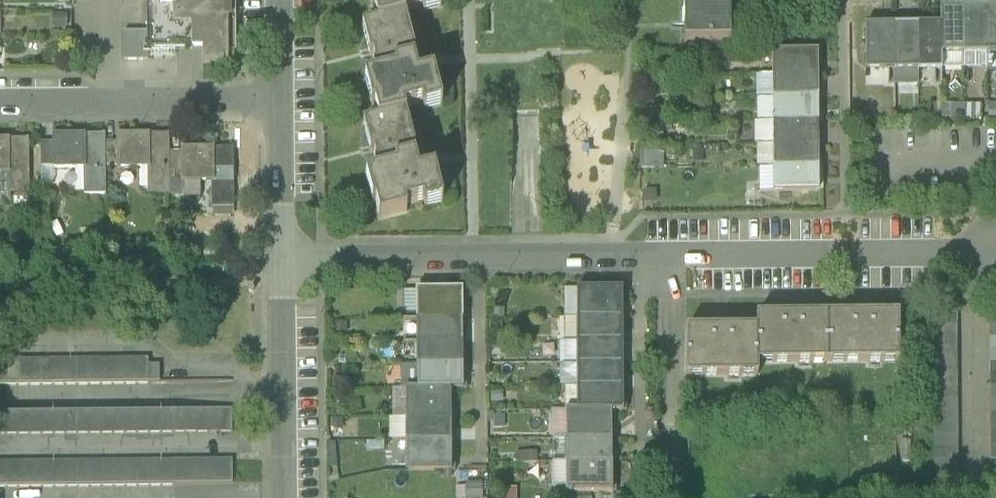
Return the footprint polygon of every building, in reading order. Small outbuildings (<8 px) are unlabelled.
[(228,54),(228,0),(148,0),(148,32),(148,50),(175,50),(203,49),(203,65),(236,64),(236,57),(228,57),(228,54)] [(228,54),(237,54),(236,0),(228,0),(228,54)] [(382,222),(410,214),(409,208),(444,198),(436,170),(420,175),(416,160),(419,159),(405,110),(443,99),(436,72),(420,77),(416,62),(419,61),(405,13),(443,2),(442,0),(373,0),(381,25),(367,29),(380,76),(369,79),(382,122),(369,126),(382,172),(369,176),(382,222)] [(730,47),(730,0),(684,0),(684,47),(730,47)] [(964,9),(964,11),(965,52),(988,52),(987,10),(977,11),(977,8),(964,9)] [(987,10),(988,52),(995,51),(995,8),(987,8),(987,10)] [(941,9),(941,27),(942,52),(965,52),(964,11),(953,11),(953,9),(941,9)] [(866,69),(896,69),(895,27),(884,27),(884,25),(866,26),(866,69)] [(895,25),(895,27),(896,69),(919,68),(918,27),(908,27),(908,25),(895,25)] [(918,25),(918,27),(919,68),(942,68),(942,52),(941,27),(930,27),(930,25),(918,25)] [(148,59),(148,50),(148,32),(124,33),(124,61),(149,61),(148,59)] [(176,58),(175,50),(148,50),(148,59),(176,58)] [(775,53),(775,77),(817,77),(817,66),(818,66),(818,53),(816,53),(775,53)] [(988,54),(988,72),(995,72),(995,54),(988,54)] [(919,84),(919,68),(896,69),(896,85),(919,84)] [(775,77),(775,100),(817,100),(817,89),(819,89),(819,77),(817,77),(775,77)] [(775,100),(776,123),(817,123),(817,112),(819,112),(819,100),(817,100),(775,100)] [(776,123),(776,146),(817,146),(817,136),(819,135),(819,123),(817,123),(776,123)] [(117,169),(142,169),(148,169),(148,193),(148,195),(170,195),(170,183),(170,153),(170,143),(150,143),(150,135),(117,135),(117,143),(117,167),(117,169)] [(85,196),(106,196),(105,167),(105,143),(85,144),(85,136),(54,137),(54,144),(54,168),(54,170),(85,170),(85,196)] [(31,200),(30,149),(10,149),(10,141),(0,141),(0,176),(9,175),(9,200),(31,200)] [(105,167),(117,167),(117,143),(105,143),(105,167)] [(41,168),(54,168),(54,144),(41,144),(41,168)] [(776,146),(776,169),(818,169),(818,158),(819,158),(819,146),(817,146),(776,146)] [(213,210),(235,210),(234,157),(214,158),(214,149),(182,149),(182,153),(182,183),(213,183),(213,210)] [(170,183),(182,183),(182,153),(170,153),(170,183)] [(820,169),(818,169),(776,169),(776,193),(818,193),(818,181),(820,181),(820,169)] [(580,290),(580,319),(621,319),(621,308),(623,308),(623,290),(580,290)] [(419,291),(419,321),(460,320),(460,308),(462,308),(462,291),(419,291)] [(900,315),(828,316),(829,363),(901,362),(900,315)] [(933,315),(933,327),(958,327),(958,315),(933,315)] [(759,363),(829,363),(828,316),(758,316),(758,328),(759,363)] [(561,343),(580,343),(580,319),(560,320),(560,343),(561,343)] [(621,319),(580,319),(580,343),(621,342),(621,331),(623,331),(623,319),(621,319)] [(419,321),(420,344),(460,343),(460,332),(463,332),(462,320),(460,320),(419,321)] [(933,327),(933,339),(958,340),(958,327),(933,327)] [(759,376),(759,363),(758,328),(687,329),(687,377),(759,376)] [(933,339),(934,352),(958,352),(958,340),(933,339)] [(621,342),(580,343),(580,366),(621,365),(621,354),(623,354),(623,342),(621,342)] [(420,344),(420,367),(461,366),(461,356),(463,356),(463,343),(460,343),(420,344)] [(561,366),(580,366),(580,343),(561,343),(561,366)] [(934,352),(934,364),(958,364),(958,352),(934,352)] [(151,384),(151,364),(151,360),(0,362),(0,386),(151,384)] [(151,384),(162,384),(162,363),(151,364),(151,384)] [(934,364),(934,376),(958,376),(958,364),(934,364)] [(621,365),(580,366),(580,389),(621,388),(621,377),(623,377),(623,365),(621,365)] [(403,390),(408,390),(451,390),(461,389),(461,379),(463,379),(463,366),(461,366),(420,367),(402,367),(403,390)] [(560,389),(580,389),(580,366),(561,366),(560,366),(560,389)] [(934,376),(934,388),(958,388),(958,376),(934,376)] [(580,389),(580,412),(612,411),(621,411),(621,400),(623,400),(623,388),(621,388),(580,389)] [(934,388),(934,400),(959,400),(958,388),(934,388)] [(408,390),(408,419),(449,419),(449,408),(452,408),(451,390),(408,390)] [(934,400),(934,413),(959,413),(959,400),(934,400)] [(232,434),(232,411),(0,413),(0,436),(232,434)] [(568,412),(569,441),(610,441),(610,430),(612,430),(612,411),(580,412),(568,412)] [(934,413),(935,425),(959,425),(959,413),(934,413)] [(408,419),(408,442),(449,442),(449,431),(452,431),(452,419),(449,419),(408,419)] [(935,425),(935,437),(959,437),(959,425),(935,425)] [(935,437),(935,449),(959,449),(959,437),(935,437)] [(569,441),(569,464),(610,464),(610,453),(612,453),(612,440),(610,441),(569,441)] [(452,442),(449,442),(408,442),(408,472),(450,471),(449,460),(452,460),(452,442)] [(935,449),(935,461),(959,461),(959,449),(935,449)] [(233,485),(233,461),(0,463),(0,487),(233,485)] [(935,461),(935,474),(959,473),(959,461),(935,461)] [(612,464),(610,464),(569,464),(569,494),(610,494),(610,481),(612,481),(612,464)] [(935,474),(935,486),(959,486),(959,473),(935,474)]
